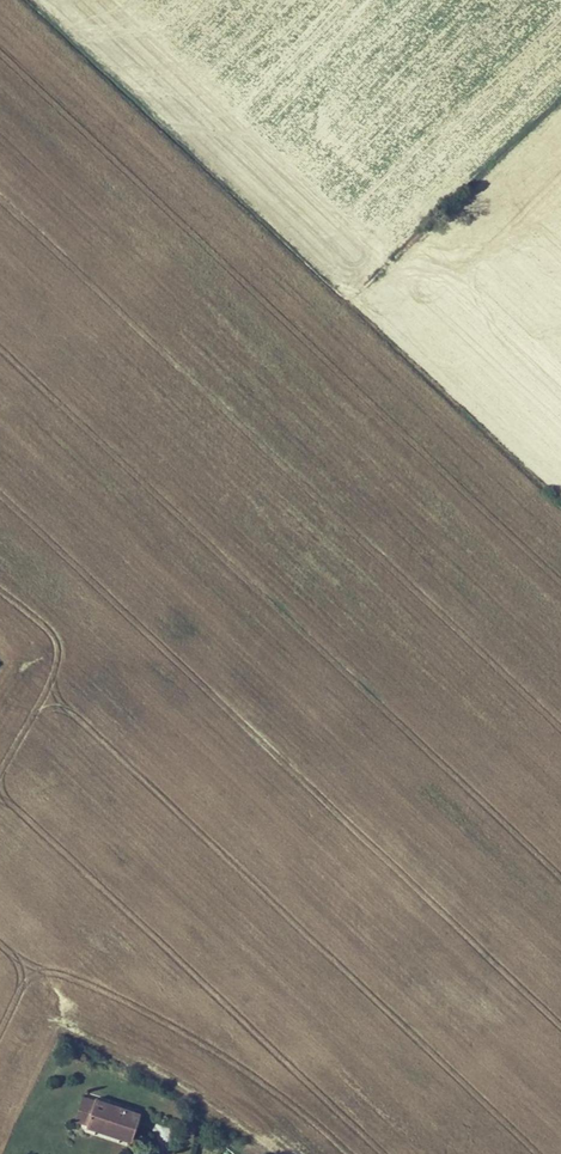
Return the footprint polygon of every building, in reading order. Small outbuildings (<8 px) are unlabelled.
[(118,1121),(126,1100),(114,1095),(106,1116),(118,1121)] [(126,1100),(118,1121),(160,1140),(169,1119),(126,1100)]
